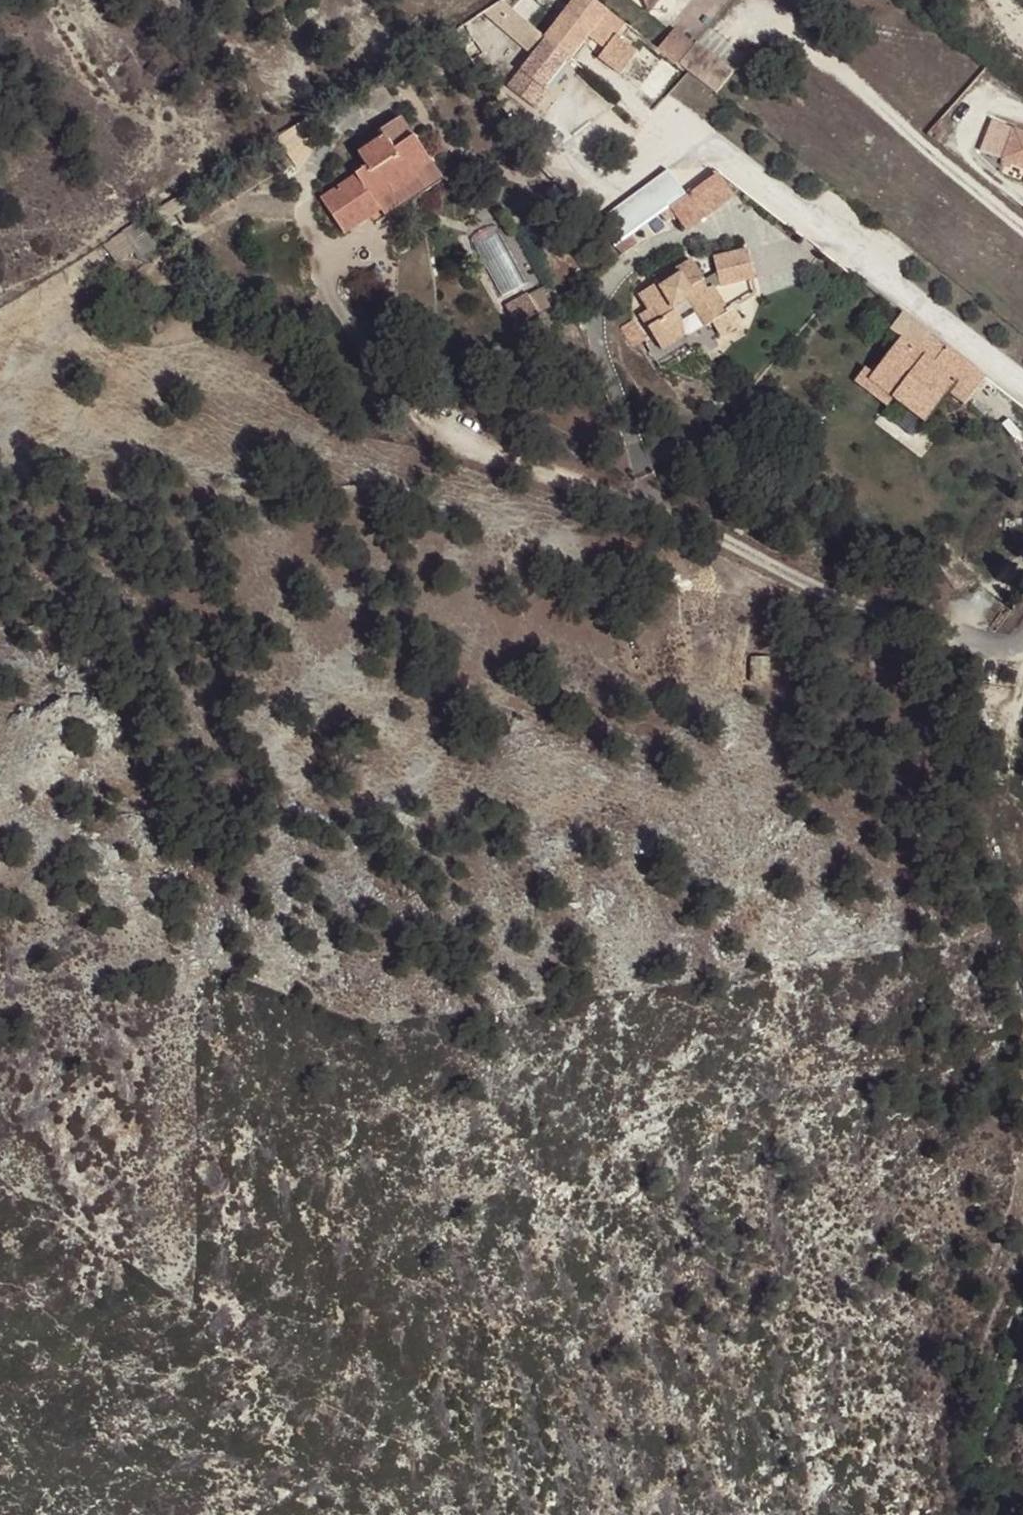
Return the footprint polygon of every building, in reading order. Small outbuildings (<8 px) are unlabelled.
[(489,14),(530,47),(544,29),(508,0),(501,0),(489,14)] [(637,52),(616,36),(625,24),(594,0),(573,0),(543,38),(570,59),(590,34),(593,30),(609,43),(605,47),(598,57),(620,74),(637,52)] [(648,11),(657,0),(644,0),(648,11)] [(657,49),(677,65),(693,45),(673,29),(657,49)] [(590,34),(605,47),(609,43),(593,30),(590,34)] [(321,198),(343,233),(380,208),(386,217),(444,179),(430,157),(429,158),(414,136),(413,137),(400,117),(373,135),(378,142),(358,155),(367,167),(355,174),(356,176),(321,198)] [(1010,130),(998,161),(1022,170),(1022,135),(1010,130)] [(605,217),(623,241),(685,196),(667,171),(605,217)] [(715,240),(705,241),(707,251),(717,249),(715,240)] [(711,257),(715,271),(703,278),(691,260),(676,270),(679,274),(660,286),(658,282),(639,294),(648,309),(640,315),(663,350),(684,336),(683,327),(682,321),(696,313),(698,318),(704,326),(712,320),(728,310),(715,290),(722,285),(752,278),(746,249),(711,257)] [(539,286),(527,293),(537,312),(550,305),(539,286)] [(505,305),(515,324),(537,312),(527,293),(505,305)] [(737,324),(728,310),(712,320),(721,335),(737,324)] [(696,313),(682,321),(683,327),(698,318),(696,313)] [(633,319),(620,327),(633,348),(646,340),(633,319)] [(965,404),(985,378),(944,347),(932,364),(900,340),(871,378),(894,395),(897,392),(909,401),(906,405),(926,419),(948,390),(965,404)] [(894,395),(871,378),(864,372),(857,382),(888,405),(894,395)] [(897,392),(894,395),(906,405),(909,401),(897,392)]
